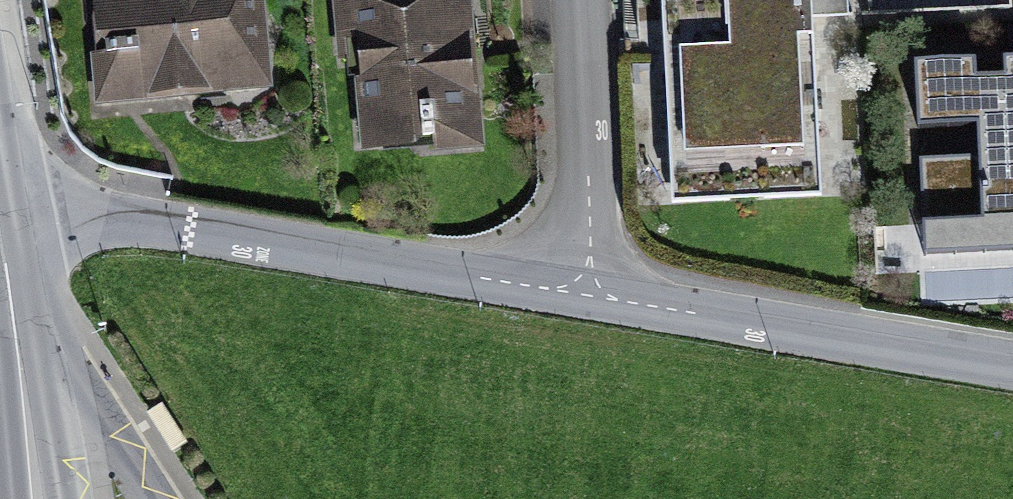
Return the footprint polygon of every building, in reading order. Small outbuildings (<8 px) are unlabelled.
[(93,103),(267,86),(262,0),(87,0),(93,103)] [(358,130),(464,123),(456,0),(350,0),(358,130)] [(677,189),(820,183),(813,18),(849,16),(848,0),(721,0),(723,39),(670,41),(677,189)] [(926,89),(930,177),(985,175),(988,241),(1012,240),(1012,85),(926,89)]
